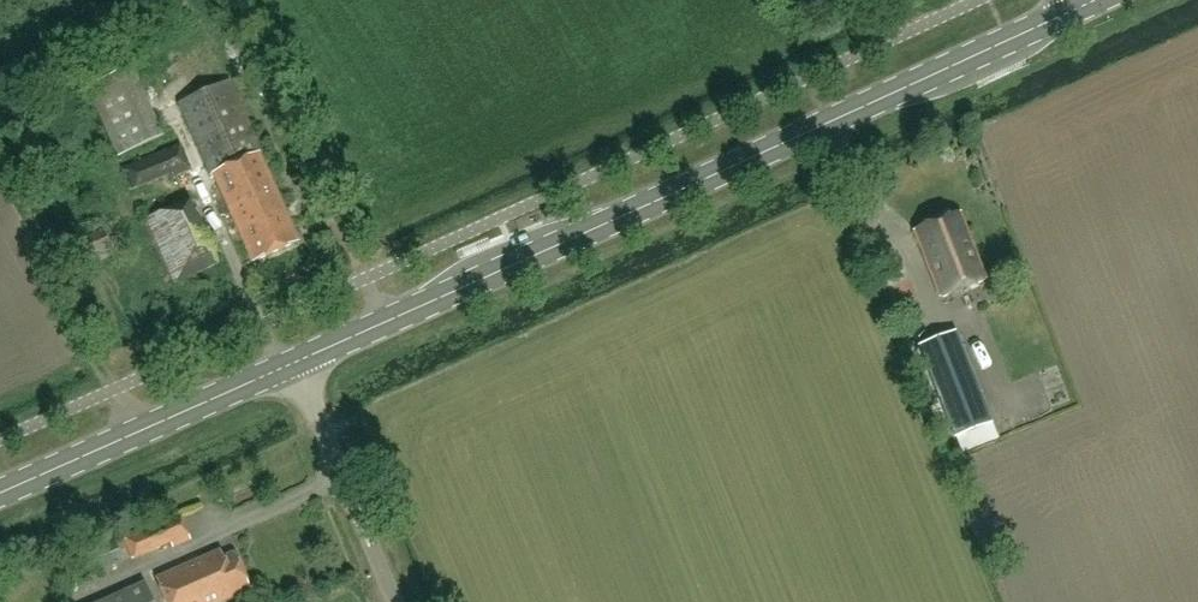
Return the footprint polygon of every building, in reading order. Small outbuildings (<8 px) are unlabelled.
[(87,90),(118,158),(163,138),(132,68),(87,90)] [(228,81),(179,104),(255,263),(298,243),(258,157),(263,155),(228,81)] [(172,177),(191,170),(181,144),(123,167),(132,190),(171,174),(172,177)] [(189,202),(148,220),(175,283),(216,265),(189,202)] [(959,213),(915,231),(941,298),(986,281),(959,213)] [(69,248),(76,264),(110,250),(103,232),(69,248)] [(916,302),(902,265),(881,273),(895,310),(916,302)] [(956,334),(920,349),(956,440),(992,425),(956,334)] [(1014,389),(1023,374),(1008,364),(999,379),(1014,389)] [(124,534),(125,536),(86,555),(95,574),(134,556),(135,559),(171,543),(173,547),(191,539),(181,516),(142,533),(139,528),(124,534)] [(166,601),(225,601),(250,591),(233,554),(224,558),(220,551),(156,580),(166,601)] [(144,586),(109,601),(152,601),(144,586)]
